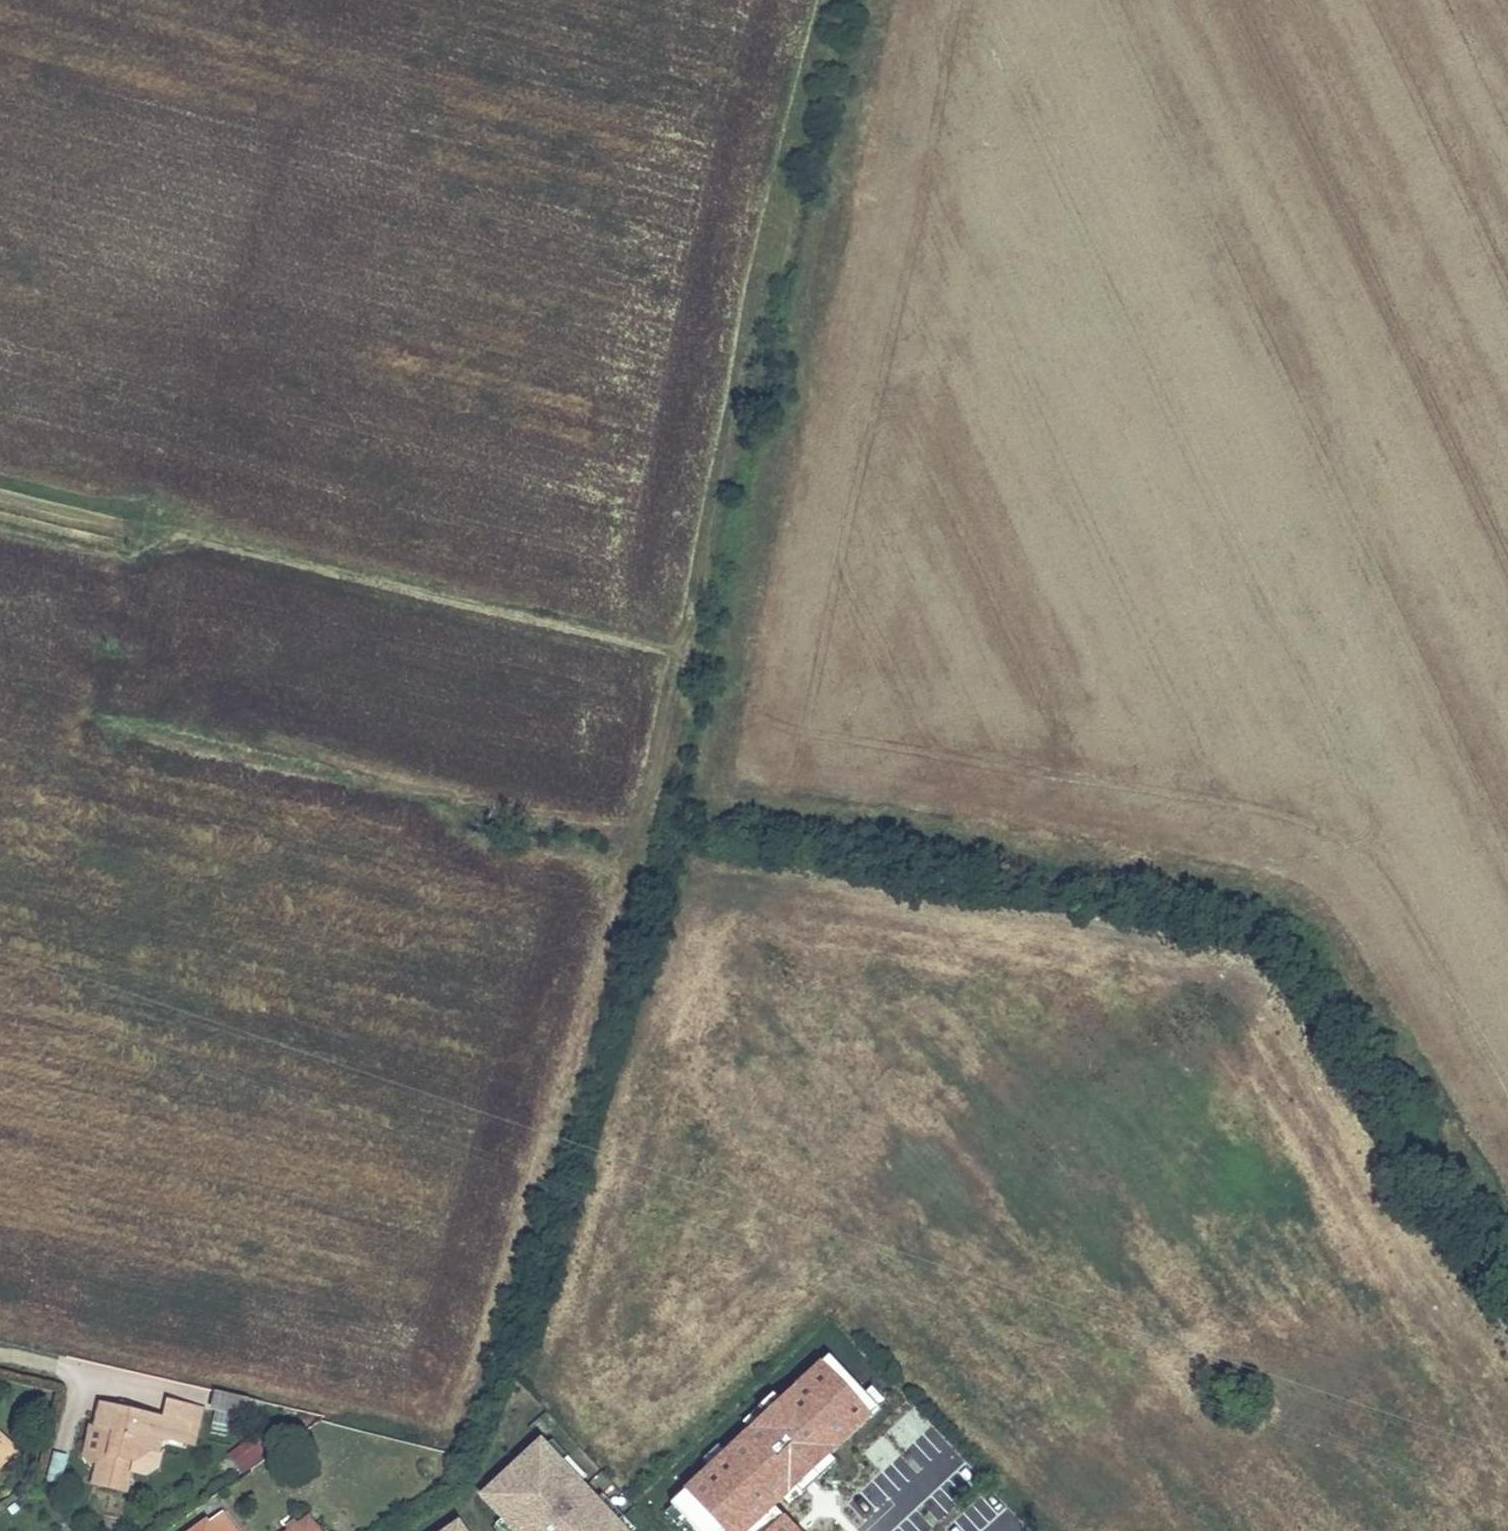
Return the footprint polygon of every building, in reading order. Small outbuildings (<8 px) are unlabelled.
[(216,1392),(212,1408),(241,1416),(246,1400),(216,1392)] [(165,1441),(191,1447),(200,1410),(172,1403),(167,1421),(106,1405),(99,1429),(118,1434),(112,1457),(102,1463),(96,1486),(128,1494),(137,1460),(151,1451),(162,1454),(165,1441)] [(200,1410),(191,1447),(196,1449),(205,1412),(200,1410)] [(0,1431),(0,1445),(5,1450),(0,1455),(0,1474),(22,1452),(0,1431)] [(243,1477),(269,1459),(252,1437),(227,1456),(243,1477)] [(481,1500),(510,1530),(619,1530),(539,1447),(481,1500)] [(222,1520),(207,1530),(230,1530),(222,1520)]
